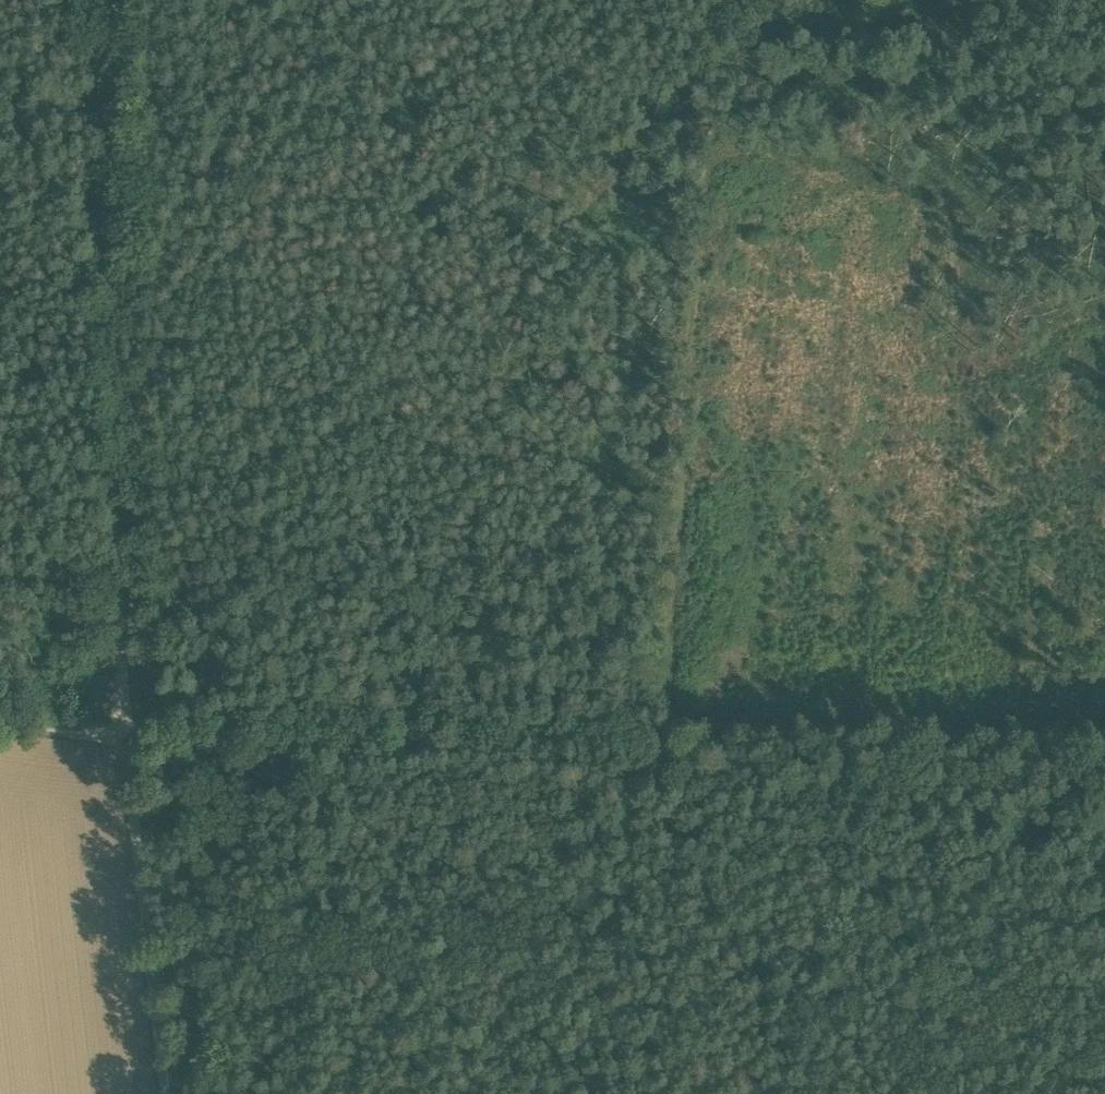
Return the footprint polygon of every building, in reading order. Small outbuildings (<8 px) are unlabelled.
[(85,678),(86,698),(105,697),(103,677),(85,678)]
